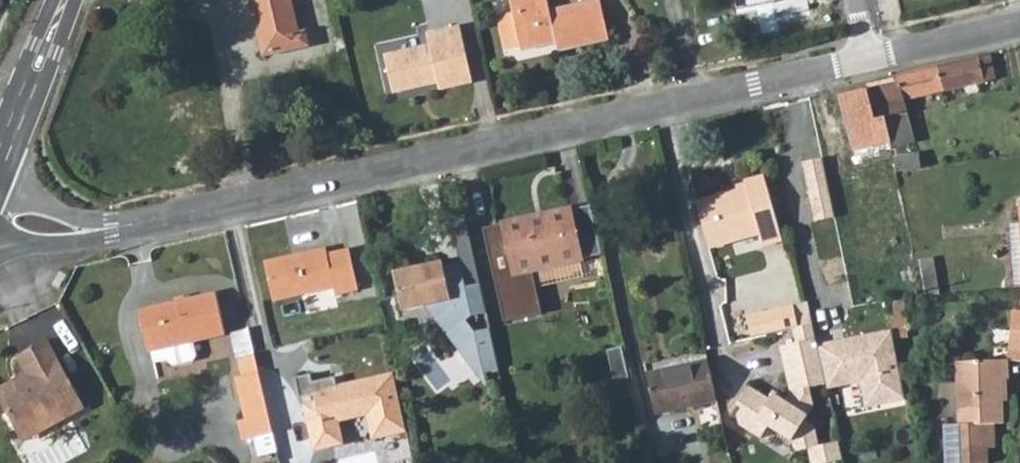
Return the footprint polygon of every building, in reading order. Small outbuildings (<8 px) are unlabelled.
[(256,28),(262,27),(269,56),(308,46),(305,31),(299,33),(290,0),(250,0),(256,28)] [(520,44),(521,50),(555,42),(556,44),(574,40),(577,47),(609,39),(600,1),(550,12),(547,0),(510,0),(513,14),(520,44)] [(504,48),(520,44),(513,14),(497,17),(504,48)] [(262,27),(256,28),(263,57),(269,56),(262,27)] [(429,50),(385,61),(393,99),(439,88),(441,95),(473,87),(460,29),(426,37),(429,50)] [(574,40),(556,44),(558,51),(577,47),(574,40)] [(950,64),(895,77),(897,84),(899,84),(903,101),(993,80),(988,55),(950,64)] [(897,84),(866,91),(873,122),(885,119),(891,143),(892,147),(915,142),(903,101),(899,84),(897,84)] [(873,122),(866,91),(840,98),(852,145),(881,138),(883,144),(891,143),(885,119),(873,122)] [(820,151),(801,156),(815,221),(835,217),(820,151)] [(895,172),(920,169),(918,155),(893,158),(895,172)] [(779,241),(762,175),(743,180),(745,187),(695,200),(708,250),(758,236),(762,246),(779,241)] [(595,229),(589,204),(574,207),(579,233),(595,229)] [(584,257),(600,253),(595,229),(579,233),(572,234),(567,209),(502,224),(512,271),(577,258),(574,240),(580,239),(584,257)] [(288,254),(261,260),(270,301),(331,287),(332,294),(355,289),(346,248),(325,253),(323,247),(302,251),(303,255),(289,259),(288,254)] [(440,256),(439,251),(388,262),(397,304),(421,299),(482,379),(479,364),(494,362),(485,319),(471,323),(461,309),(481,304),(476,277),(462,280),(456,253),(440,256)] [(191,343),(223,336),(213,294),(136,313),(145,354),(148,353),(151,365),(164,362),(170,367),(191,363),(194,357),(191,343)] [(893,315),(887,316),(889,329),(892,339),(906,337),(902,301),(891,302),(893,315)] [(806,302),(747,316),(752,337),(793,327),(811,323),(806,302)] [(1007,360),(1019,361),(1019,311),(1011,311),(1007,360)] [(793,327),(796,341),(779,344),(789,390),(783,399),(776,395),(771,403),(767,401),(769,398),(747,384),(735,402),(740,405),(736,412),(737,421),(758,435),(766,423),(791,440),(793,449),(806,447),(809,462),(816,462),(839,458),(835,440),(816,444),(812,426),(802,419),(812,405),(808,386),(824,383),(811,323),(793,327)] [(892,339),(889,329),(842,339),(844,347),(835,349),(834,341),(817,344),(827,390),(859,383),(864,409),(905,400),(892,339)] [(11,430),(38,416),(43,427),(80,408),(44,338),(12,354),(21,371),(0,382),(0,409),(11,430)] [(619,399),(632,395),(621,346),(606,349),(619,399)] [(240,374),(254,367),(251,354),(235,357),(240,374)] [(645,373),(654,413),(716,400),(707,360),(645,373)] [(956,363),(959,425),(944,426),(945,462),(988,462),(988,449),(993,449),(992,425),(1002,424),(1001,400),(1005,400),(1004,380),(1008,380),(1007,361),(956,363)] [(240,406),(239,406),(247,438),(252,437),(256,455),(274,451),(254,367),(240,374),(234,378),(240,406)] [(309,373),(294,377),(298,397),(313,394),(314,402),(303,404),(313,449),(341,443),(335,413),(365,407),(372,437),(405,430),(392,372),(356,381),(358,389),(337,393),(333,376),(311,381),(309,373)] [(38,416),(11,430),(17,441),(43,427),(38,416)]
